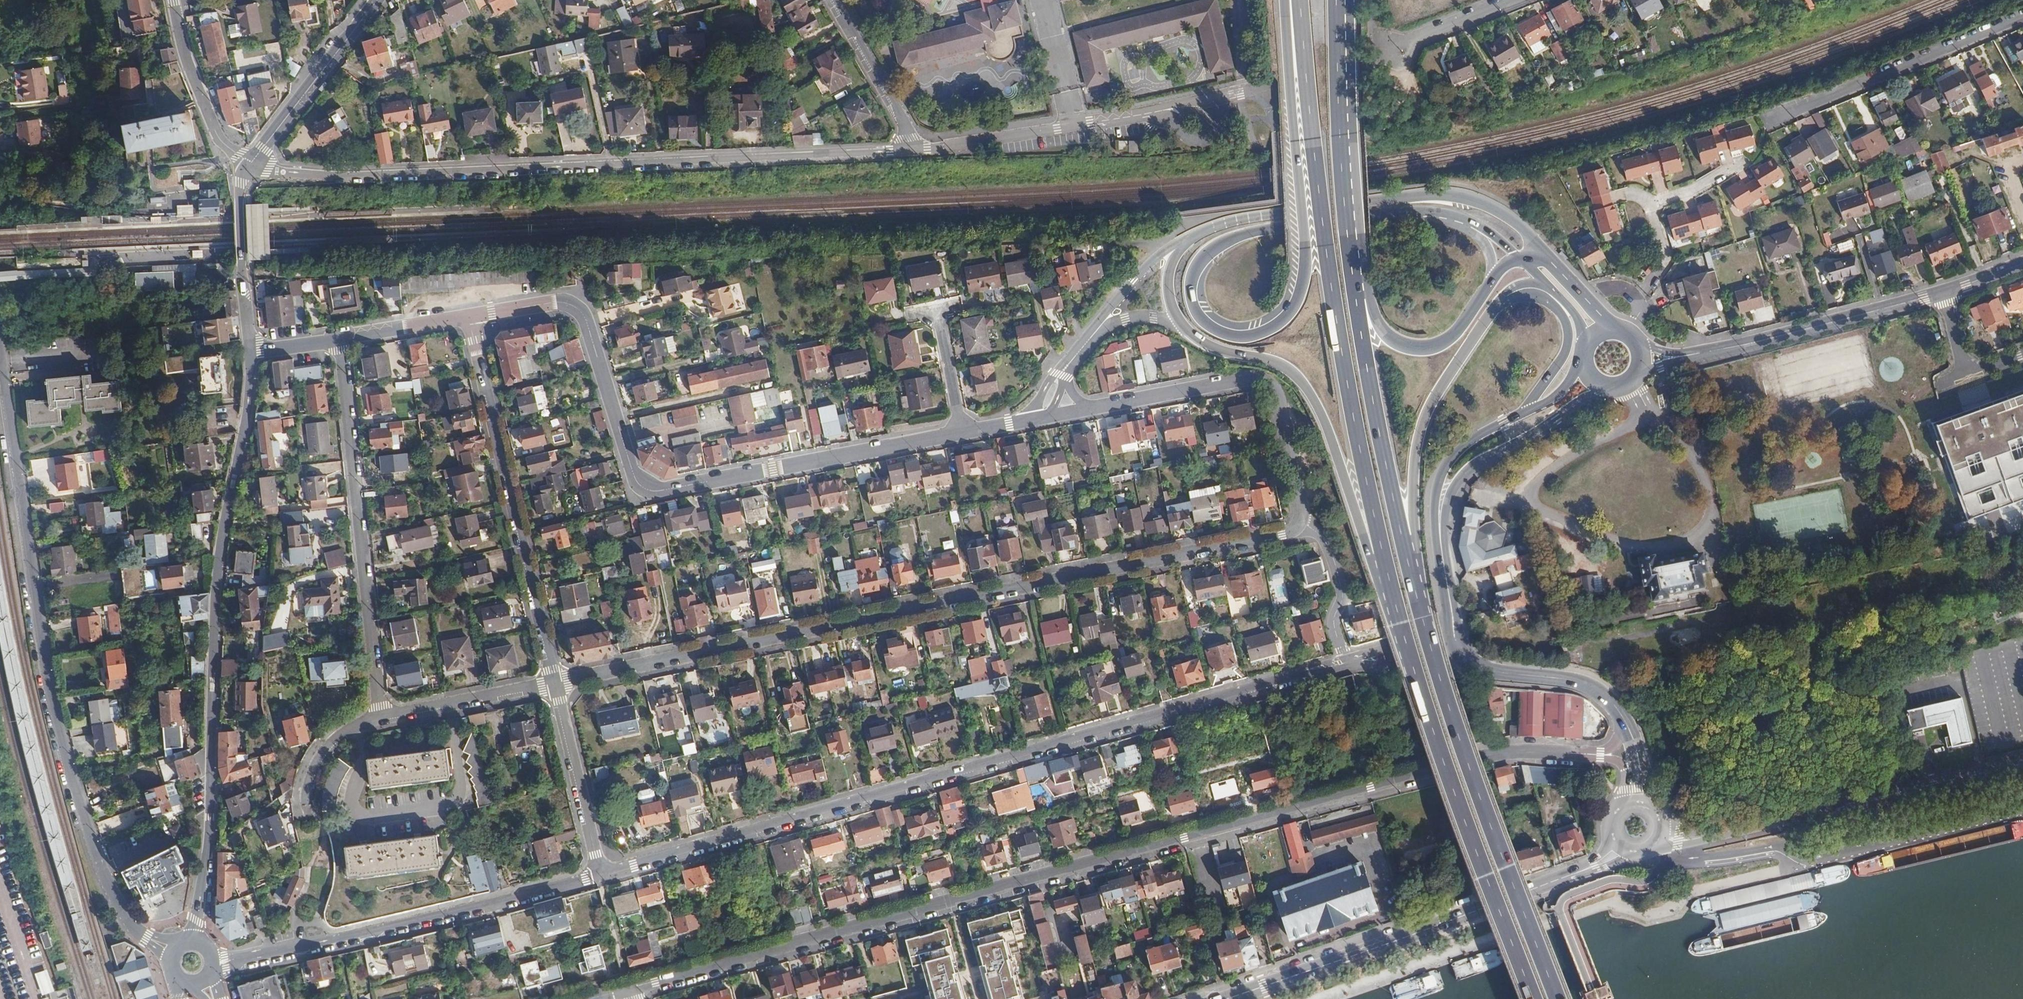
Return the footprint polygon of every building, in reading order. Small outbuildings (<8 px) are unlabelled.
[(149,0),(128,0),(132,21),(134,21),(136,34),(155,31),(149,0)] [(309,14),(310,14),(307,0),(289,0),(292,21),(303,19),(303,16),(309,14)] [(470,15),(463,0),(441,0),(448,14),(443,17),(447,26),(470,15)] [(515,0),(489,0),(495,13),(517,4),(515,0)] [(560,15),(589,16),(590,0),(560,0),(560,14),(560,15)] [(764,32),(775,31),(769,0),(758,0),(764,32)] [(792,19),(808,10),(802,0),(787,0),(783,2),(792,19)] [(983,8),(965,13),(968,23),(894,41),(901,66),(984,45),(988,53),(992,57),(997,59),(1004,59),(1010,56),(1014,53),(1017,46),(1017,42),(1016,37),(1023,35),(1014,1),(998,5),(997,0),(982,0),(983,8)] [(1213,0),(1206,0),(1073,33),(1086,86),(1108,80),(1101,50),(1197,26),(1208,72),(1230,67),(1213,0)] [(1546,12),(1557,32),(1582,19),(1571,0),(1569,0),(1546,12)] [(1616,0),(1592,0),(1598,12),(1617,1),(1616,0)] [(1660,0),(1631,0),(1642,17),(1663,6),(1660,0)] [(261,33),(256,5),(252,5),(235,8),(238,22),(240,22),(241,24),(228,27),(231,39),(261,33)] [(626,28),(634,24),(626,5),(618,8),(626,28)] [(409,44),(398,10),(390,17),(400,47),(409,44)] [(420,42),(442,34),(433,10),(411,19),(420,42)] [(808,10),(792,19),(802,37),(818,26),(808,10)] [(215,11),(196,12),(200,26),(207,24),(215,52),(225,50),(215,11)] [(1549,32),(1540,15),(1518,27),(1528,44),(1549,32)] [(595,19),(595,34),(605,32),(604,18),(595,19)] [(578,52),(592,49),(589,35),(557,43),(559,53),(557,54),(557,53),(500,65),(506,88),(511,87),(510,86),(583,69),(578,52)] [(1652,36),(1645,39),(1651,52),(1658,49),(1652,36)] [(706,57),(705,37),(671,37),(672,58),(706,57)] [(364,43),(367,56),(390,50),(388,46),(386,47),(384,38),(364,43)] [(638,70),(635,39),(610,42),(613,73),(638,70)] [(1521,57),(1510,40),(1489,52),(1501,70),(1521,57)] [(1562,62),(1572,57),(1562,40),(1552,44),(1562,62)] [(2011,46),(2022,68),(2022,40),(2011,46)] [(1633,58),(1643,53),(1640,46),(1630,51),(1633,58)] [(170,74),(181,72),(177,63),(173,49),(173,47),(161,49),(164,64),(168,64),(170,74)] [(791,48),(779,54),(781,64),(792,58),(795,56),(791,48)] [(390,50),(367,56),(371,71),(373,70),(374,75),(382,74),(381,68),(391,65),(389,56),(391,55),(390,50)] [(824,77),(842,67),(833,53),(815,63),(824,77)] [(797,67),(792,58),(781,64),(783,75),(797,67)] [(1477,78),(1469,59),(1447,68),(1456,86),(1477,78)] [(405,77),(420,73),(417,61),(401,65),(405,77)] [(144,96),(139,66),(120,69),(124,99),(144,96)] [(46,97),(41,67),(18,71),(23,100),(46,97)] [(851,82),(842,67),(824,77),(833,93),(851,82)] [(1986,99),(1983,100),(1994,122),(2004,118),(1999,108),(1995,110),(1988,98),(1996,94),(1983,67),(1972,72),(1986,99)] [(1963,70),(1940,82),(1951,102),(1973,91),(1963,70)] [(1542,77),(1546,85),(1553,82),(1549,74),(1542,77)] [(251,93),(254,107),(276,102),(272,83),(249,88),(251,93)] [(52,97),(53,105),(66,103),(63,84),(56,85),(58,95),(52,97)] [(1919,91),(1905,99),(1915,117),(1938,105),(1927,85),(1919,90),(1919,91)] [(229,124),(246,131),(237,95),(236,91),(234,86),(219,90),(223,106),(229,124)] [(556,115),(591,111),(588,87),(553,91),(556,115)] [(1878,105),(1886,124),(1898,119),(1893,109),(1891,109),(1887,101),(1888,100),(1885,92),(1871,98),(1875,106),(1878,105)] [(246,131),(246,132),(249,145),(254,139),(256,136),(254,125),(259,125),(254,107),(249,108),(245,93),(237,95),(246,131)] [(762,116),(761,96),(732,97),(733,128),(746,128),(746,126),(759,126),(759,116),(762,116)] [(410,98),(382,103),(385,123),(414,119),(410,98)] [(89,103),(90,111),(107,108),(106,100),(89,103)] [(869,114),(861,101),(846,111),(853,124),(869,114)] [(542,102),(517,103),(518,123),(542,122),(542,102)] [(420,116),(430,114),(428,104),(418,105),(420,116)] [(123,124),(127,151),(195,139),(190,110),(187,110),(187,113),(123,124)] [(640,110),(617,112),(619,135),(643,133),(640,110)] [(420,116),(422,132),(449,127),(447,111),(430,114),(420,116)] [(495,132),(491,111),(464,116),(468,136),(495,132)] [(19,121),(23,145),(44,142),(40,118),(19,121)] [(330,118),(314,128),(319,137),(317,141),(318,144),(323,144),(323,145),(333,139),(335,141),(343,137),(345,138),(351,135),(351,133),(349,130),(351,129),(344,118),(333,124),(330,118)] [(696,139),(695,118),(671,120),(672,140),(696,139)] [(791,123),(793,132),(804,125),(800,118),(791,123)] [(1723,123),(1711,127),(1714,134),(1695,140),(1703,164),(1720,158),(1718,150),(1731,146),(1732,150),(1756,142),(1750,124),(1725,131),(1723,123)] [(793,132),(795,146),(814,145),(814,136),(810,136),(811,139),(805,139),(804,125),(793,132)] [(2022,144),(2022,125),(1981,138),(1982,140),(1983,145),(1979,146),(1981,154),(1990,156),(2002,151),(2001,147),(2018,141),(2020,145),(2022,144)] [(1804,142),(1813,157),(1817,154),(1820,158),(1835,148),(1824,130),(1804,142)] [(1880,130),(1851,144),(1860,161),(1888,147),(1880,130)] [(381,164),(393,163),(387,131),(375,133),(381,164)] [(1802,138),(1800,135),(1790,140),(1792,143),(1802,138)] [(605,146),(605,138),(591,138),(592,147),(605,146)] [(1793,168),(1813,157),(1804,142),(1802,138),(1792,143),(1782,148),(1793,168)] [(1981,138),(1966,143),(1958,145),(1960,149),(1977,144),(1982,140),(1981,138)] [(1138,141),(1128,141),(1128,150),(1138,150),(1138,141)] [(1893,147),(1898,158),(1907,155),(1901,143),(1893,147)] [(1664,175),(1682,169),(1674,146),(1658,151),(1657,152),(1645,156),(1643,155),(1620,161),(1626,181),(1649,174),(1650,172),(1662,169),(1664,175)] [(1937,174),(1945,170),(1949,169),(1942,150),(1931,154),(1937,174)] [(52,152),(49,161),(63,165),(66,157),(52,152)] [(1774,157),(1753,170),(1757,177),(1745,185),(1741,179),(1726,188),(1738,209),(1753,199),(1754,201),(1766,193),(1763,187),(1784,174),(1774,157)] [(1959,165),(1973,159),(1968,157),(1961,160),(1959,165)] [(1601,168),(1582,173),(1589,198),(1591,198),(1595,211),(1594,212),(1601,235),(1620,230),(1614,206),(1612,206),(1608,193),(1608,191),(1601,168)] [(1925,173),(1902,182),(1909,200),(1932,191),(1925,173)] [(1806,177),(1796,183),(1801,191),(1802,193),(1812,186),(1806,177)] [(1896,182),(1870,191),(1877,210),(1903,201),(1896,182)] [(200,197),(199,197),(199,214),(199,216),(220,215),(220,213),(225,213),(224,200),(220,201),(220,197),(218,197),(218,189),(200,190),(200,197)] [(1860,213),(1861,215),(1870,212),(1863,192),(1837,201),(1842,219),(1853,216),(1860,213)] [(1668,213),(1675,238),(1692,233),(1692,231),(1705,227),(1706,229),(1723,224),(1716,200),(1699,205),(1700,210),(1687,213),(1686,208),(1668,213)] [(251,260),(271,259),(269,202),(249,203),(247,203),(249,260),(251,260)] [(186,206),(178,206),(178,211),(178,215),(178,216),(194,216),(193,214),(193,211),(193,205),(186,206)] [(1988,214),(1995,232),(2010,226),(2003,208),(1988,214)] [(1980,238),(1995,232),(1988,214),(1973,220),(1980,238)] [(1761,234),(1769,259),(1800,249),(1792,225),(1761,234)] [(1874,241),(1886,238),(1882,227),(1870,230),(1874,241)] [(1955,233),(1926,245),(1934,263),(1941,261),(1940,259),(1962,250),(1955,233)] [(1605,255),(1596,239),(1579,248),(1588,264),(1605,255)] [(1074,251),(1072,240),(1057,241),(1051,241),(1054,252),(1074,251)] [(1904,266),(1924,260),(1917,242),(1898,248),(1904,266)] [(1877,275),(1896,269),(1890,251),(1878,256),(1871,258),(1877,275)] [(1038,278),(1033,256),(1001,264),(1006,286),(1038,278)] [(1856,257),(1827,265),(1832,281),(1860,273),(1856,257)] [(1654,264),(1647,260),(1642,268),(1648,272),(1654,264)] [(943,283),(938,261),(910,266),(913,288),(943,283)] [(1087,261),(1077,263),(1081,281),(1091,278),(1087,261)] [(1081,281),(1077,263),(1069,265),(1069,263),(1064,264),(1065,266),(1059,268),(1063,285),(1081,281)] [(624,264),(618,264),(618,267),(613,267),(613,272),(610,274),(610,279),(613,281),(634,280),(634,270),(624,270),(624,264)] [(999,287),(996,264),(967,269),(971,292),(999,287)] [(460,272),(400,276),(400,277),(401,289),(499,283),(537,281),(536,268),(460,272)] [(1711,291),(1721,288),(1717,271),(1666,283),(1671,301),(1688,296),(1694,317),(1716,311),(1711,291)] [(664,279),(667,294),(698,286),(697,279),(690,280),(689,274),(664,279)] [(400,277),(384,278),(384,296),(393,296),(393,299),(401,298),(401,289),(400,277)] [(897,298),(894,279),(867,284),(870,303),(897,298)] [(846,280),(824,281),(824,289),(846,289),(846,280)] [(2017,282),(2008,286),(2012,299),(2006,301),(2009,310),(2022,305),(2022,280),(2017,282)] [(358,306),(355,282),(345,284),(345,281),(336,282),(336,285),(331,286),(330,283),(319,284),(321,298),(332,297),(334,309),(358,306)] [(713,305),(711,306),(713,316),(737,310),(730,284),(707,290),(709,298),(711,298),(713,305)] [(1064,306),(1059,284),(1040,289),(1045,307),(1055,305),(1056,308),(1064,306)] [(1763,305),(1758,286),(1736,292),(1741,311),(1763,305)] [(236,290),(226,290),(227,297),(225,297),(227,316),(233,315),(233,323),(240,323),(236,290)] [(270,325),(308,322),(306,305),(298,305),(297,297),(292,297),(291,295),(267,297),(270,325)] [(1996,299),(1977,306),(1985,325),(2004,318),(1996,299)] [(227,316),(211,318),(213,333),(208,334),(209,344),(230,341),(229,332),(234,331),(233,323),(233,315),(227,316)] [(970,353),(990,349),(984,318),(967,321),(970,343),(968,343),(970,353)] [(650,331),(657,330),(656,321),(648,323),(650,331)] [(1045,342),(1040,322),(1016,326),(1020,347),(1045,342)] [(616,328),(620,345),(636,341),(633,324),(630,325),(630,323),(624,324),(625,326),(616,328)] [(555,324),(535,327),(538,341),(557,338),(555,324)] [(525,373),(541,369),(540,354),(539,350),(538,341),(535,327),(504,331),(497,339),(507,382),(521,379),(520,377),(526,376),(525,373)] [(723,332),(728,356),(748,351),(761,348),(759,341),(759,340),(746,343),(742,327),(723,332)] [(919,363),(913,330),(889,335),(894,368),(919,363)] [(1155,350),(1151,332),(1136,336),(1140,353),(1155,350)] [(646,356),(648,364),(663,361),(661,353),(670,351),(670,350),(678,348),(674,333),(666,335),(666,334),(642,340),(642,341),(644,348),(644,349),(647,349),(648,355),(646,356)] [(586,359),(579,337),(563,343),(570,364),(586,359)] [(823,344),(822,338),(796,343),(802,377),(809,376),(808,367),(827,363),(825,353),(823,344)] [(769,339),(759,341),(761,348),(770,346),(769,339)] [(428,361),(425,342),(412,345),(415,364),(428,361)] [(1189,364),(1185,347),(1172,350),(1171,345),(1158,348),(1162,370),(1189,364)] [(869,370),(865,350),(840,355),(844,374),(869,370)] [(391,373),(387,352),(364,357),(367,377),(391,373)] [(554,365),(551,353),(544,354),(547,367),(554,365)] [(1110,392),(1135,387),(1134,382),(1117,385),(1116,377),(1118,376),(1113,353),(1103,355),(1103,356),(1106,370),(1110,391),(1110,392)] [(224,389),(221,355),(199,357),(202,378),(200,379),(201,389),(203,389),(203,391),(224,389)] [(293,358),(274,361),(279,397),(291,396),(289,382),(288,378),(296,376),(295,368),(293,358)] [(769,375),(765,358),(682,376),(686,393),(769,375)] [(1143,359),(1135,360),(1139,384),(1147,382),(1143,359)] [(288,378),(289,382),(291,382),(297,381),(324,376),(322,364),(295,368),(296,376),(288,378)] [(998,390),(993,365),(972,368),(973,377),(975,377),(978,394),(998,390)] [(1104,392),(1110,391),(1106,370),(1099,371),(1104,392)] [(33,399),(25,399),(28,426),(59,423),(58,408),(69,407),(69,403),(84,402),(85,411),(101,409),(101,413),(118,411),(115,380),(89,383),(88,374),(45,378),(46,399),(33,400),(33,399)] [(932,407),(927,377),(906,381),(911,410),(932,407)] [(421,378),(413,379),(415,394),(423,393),(421,378)] [(412,379),(407,379),(395,382),(395,388),(413,385),(412,379)] [(449,390),(464,386),(463,379),(448,382),(449,390)] [(653,381),(634,385),(638,401),(657,397),(653,381)] [(309,414),(327,411),(323,382),(304,386),(309,414)] [(548,407),(542,384),(516,390),(521,413),(548,407)] [(782,402),(778,384),(763,388),(767,402),(768,405),(782,402)] [(467,386),(464,386),(449,390),(447,390),(450,407),(470,403),(467,386)] [(757,389),(760,403),(767,402),(763,388),(757,389)] [(1958,413),(1933,422),(1941,444),(1969,519),(2022,499),(2022,477),(2022,475),(2022,474),(2022,389),(1958,413)] [(753,420),(756,420),(749,391),(728,396),(732,411),(735,410),(738,424),(753,420)] [(390,410),(387,392),(371,395),(373,406),(367,407),(368,413),(390,410)] [(695,405),(698,417),(724,411),(721,398),(695,404),(695,405)] [(598,399),(583,402),(585,408),(599,405),(598,399)] [(837,415),(835,404),(820,407),(825,435),(841,432),(837,415)] [(1153,405),(1153,408),(1154,412),(1163,411),(1162,404),(1153,405)] [(1255,427),(1250,404),(1230,408),(1235,431),(1255,427)] [(698,417),(695,405),(674,411),(677,425),(699,420),(698,417)] [(215,406),(199,408),(201,435),(216,434),(215,406)] [(787,427),(788,431),(805,428),(800,406),(784,409),(786,422),(787,427)] [(875,406),(855,410),(858,428),(879,424),(875,406)] [(608,427),(603,408),(595,410),(600,429),(608,427)] [(418,410),(419,417),(419,418),(426,417),(424,409),(418,410)] [(813,433),(821,431),(817,409),(809,411),(813,433)] [(256,418),(255,420),(259,421),(281,418),(280,410),(256,414),(256,418)] [(464,437),(476,435),(470,411),(443,418),(446,429),(461,425),(464,437)] [(659,412),(639,416),(643,428),(662,424),(659,412)] [(1163,418),(1167,442),(1188,438),(1189,446),(1199,444),(1194,413),(1163,418)] [(1144,417),(1133,419),(1137,437),(1158,433),(1156,422),(1146,424),(1144,417)] [(281,418),(259,421),(262,468),(274,467),(273,457),(279,457),(278,440),(271,441),(271,431),(283,429),(282,418),(281,418)] [(738,424),(740,432),(747,431),(754,429),(755,429),(753,420),(738,424)] [(1229,440),(1226,423),(1219,424),(1218,420),(1205,422),(1209,443),(1229,440)] [(329,444),(327,421),(305,424),(308,455),(334,452),(333,444),(329,444)] [(1137,447),(1131,421),(1107,426),(1112,452),(1137,447)] [(758,444),(790,438),(788,431),(787,427),(786,422),(771,425),(772,429),(754,432),(754,429),(747,431),(751,451),(759,450),(758,444)] [(545,441),(542,425),(522,430),(525,446),(545,441)] [(392,448),(390,428),(370,430),(372,447),(386,446),(386,449),(392,448)] [(743,452),(751,451),(747,431),(726,436),(728,449),(742,447),(743,452)] [(1100,462),(1093,431),(1075,435),(1076,443),(1073,444),(1074,453),(1078,453),(1079,456),(1088,454),(1090,464),(1100,462)] [(672,438),(674,448),(700,442),(702,441),(699,432),(672,438)] [(485,443),(483,434),(476,435),(464,437),(459,438),(455,438),(460,465),(474,461),(479,460),(477,449),(477,448),(477,444),(485,443)] [(664,476),(679,473),(676,455),(658,443),(656,434),(636,438),(643,463),(664,476)] [(210,436),(185,439),(189,467),(213,464),(210,436)] [(723,458),(730,457),(728,449),(726,436),(719,437),(720,444),(704,447),(707,462),(723,460),(723,458)] [(674,448),(676,455),(678,454),(680,465),(698,462),(697,451),(702,451),(701,445),(700,442),(674,448)] [(1025,443),(999,449),(1003,467),(1029,461),(1025,443)] [(1162,452),(1164,461),(1185,456),(1183,447),(1177,448),(1175,444),(1164,446),(1166,451),(1162,452)] [(1232,444),(1219,445),(1220,454),(1233,452),(1232,444)] [(96,462),(107,460),(105,450),(95,451),(96,462)] [(555,450),(527,457),(531,472),(536,471),(538,477),(557,472),(566,470),(563,459),(558,460),(555,450)] [(997,474),(993,450),(957,457),(961,475),(971,473),(970,468),(985,465),(987,476),(997,474)] [(1051,453),(1037,456),(1042,478),(1068,472),(1064,454),(1052,457),(1051,453)] [(72,454),(53,457),(56,491),(77,488),(72,454)] [(920,457),(906,460),(907,461),(909,470),(910,475),(911,479),(924,477),(922,465),(920,457)] [(397,470),(396,459),(373,462),(374,473),(397,470)] [(580,490),(588,488),(585,476),(610,470),(607,460),(575,468),(580,490)] [(934,463),(922,465),(924,477),(926,488),(953,483),(949,460),(940,462),(941,466),(935,467),(934,463)] [(483,498),(474,461),(460,465),(444,468),(446,477),(454,476),(461,503),(483,498)] [(909,470),(907,461),(889,465),(890,474),(909,470)] [(891,478),(887,464),(862,470),(865,484),(891,478)] [(574,489),(580,490),(575,468),(572,469),(573,471),(571,473),(574,489)] [(538,477),(531,479),(533,488),(541,486),(543,493),(535,495),(540,514),(554,510),(550,491),(565,488),(563,481),(559,482),(557,472),(538,477)] [(307,499),(326,497),(323,474),(304,476),(307,499)] [(263,504),(264,514),(278,512),(273,476),(274,476),(274,475),(260,477),(261,489),(257,490),(254,498),(258,504),(263,504)] [(808,484),(811,497),(813,508),(847,501),(842,477),(808,484)] [(808,484),(801,485),(801,480),(791,482),(792,487),(787,488),(789,499),(805,495),(805,498),(811,497),(808,484)] [(1255,507),(1274,503),(1270,485),(1265,486),(1264,481),(1257,482),(1259,488),(1252,489),(1255,507)] [(203,484),(192,485),(195,509),(214,507),(212,492),(204,492),(203,484)] [(604,506),(599,485),(588,488),(580,490),(586,511),(604,506)] [(1221,485),(1190,490),(1195,520),(1222,515),(1220,505),(1225,504),(1221,485)] [(1254,510),(1249,487),(1242,488),(1245,500),(1228,504),(1229,512),(1232,512),(1234,519),(1250,516),(1249,511),(1254,510)] [(765,494),(743,498),(747,519),(769,515),(765,494)] [(407,515),(405,495),(385,497),(387,517),(407,515)] [(742,522),(738,500),(719,503),(724,526),(742,522)] [(660,501),(642,505),(643,510),(661,507),(660,501)] [(1043,551),(1056,549),(1051,524),(1044,526),(1042,515),(1047,514),(1044,502),(1036,504),(1035,501),(1023,504),(1026,520),(1033,519),(1034,524),(1037,524),(1043,551)] [(1140,504),(1144,522),(1147,521),(1148,532),(1169,528),(1167,517),(1160,518),(1160,516),(1153,517),(1154,520),(1152,520),(1149,502),(1140,504)] [(1116,508),(1119,521),(1124,520),(1126,529),(1142,526),(1138,507),(1131,508),(1130,505),(1116,508)] [(83,508),(84,515),(111,512),(111,511),(100,512),(99,506),(83,508)] [(672,534),(680,532),(679,528),(699,524),(699,527),(709,525),(706,511),(696,513),(695,506),(665,512),(669,529),(672,534)] [(1482,511),(1466,508),(1466,509),(1462,534),(1460,549),(1467,573),(1490,566),(1507,561),(1517,558),(1513,547),(1503,550),(1507,533),(1493,522),(1476,530),(1477,523),(1480,522),(1482,511)] [(301,509),(287,511),(290,544),(310,543),(308,523),(303,523),(301,509)] [(640,532),(636,510),(631,511),(636,533),(640,532)] [(205,520),(212,520),(213,511),(197,513),(198,521),(205,520)] [(951,512),(953,522),(960,521),(958,511),(951,512)] [(1169,514),(1171,527),(1192,523),(1190,511),(1169,514)] [(111,512),(84,515),(86,532),(99,531),(98,524),(102,524),(103,530),(113,529),(111,512)] [(1108,512),(1082,517),(1086,537),(1111,532),(1108,512)] [(625,530),(622,513),(606,516),(606,518),(603,519),(605,529),(609,528),(610,534),(625,530)] [(898,513),(867,520),(868,525),(879,523),(887,522),(900,519),(898,513)] [(481,541),(476,514),(457,519),(462,545),(481,541)] [(435,516),(421,519),(423,529),(386,537),(389,552),(404,548),(404,551),(433,544),(429,527),(437,526),(435,516)] [(665,542),(660,518),(640,522),(645,547),(665,542)] [(595,519),(585,521),(585,523),(587,530),(588,535),(593,534),(599,533),(595,519)] [(207,534),(205,520),(198,521),(191,522),(192,530),(199,529),(200,535),(207,534)] [(569,544),(564,522),(542,528),(544,537),(556,535),(559,547),(569,544)] [(580,524),(585,548),(587,547),(590,547),(588,535),(587,530),(585,523),(580,524)] [(859,535),(881,531),(880,528),(879,524),(857,529),(859,535)] [(1018,538),(1021,537),(1018,525),(1008,527),(1008,525),(997,527),(1000,541),(998,541),(1001,559),(1012,557),(1012,555),(1021,554),(1018,538)] [(1076,545),(1073,528),(1055,532),(1058,548),(1076,545)] [(809,554),(822,553),(819,531),(807,533),(809,554)] [(154,556),(166,554),(164,532),(144,535),(147,557),(154,556)] [(648,571),(641,535),(628,538),(632,552),(636,573),(648,571)] [(48,565),(49,575),(73,572),(70,543),(68,544),(68,538),(51,540),(51,546),(50,546),(52,561),(52,564),(48,565)] [(973,568),(998,563),(994,543),(970,548),(973,568)] [(738,544),(724,547),(725,555),(739,552),(738,544)] [(773,560),(782,559),(779,544),(770,546),(773,558),(773,560)] [(324,554),(328,569),(346,564),(341,550),(324,554)] [(234,573),(240,573),(253,575),(254,565),(256,552),(237,551),(234,573)] [(155,563),(167,561),(166,554),(154,556),(155,563)] [(860,586),(858,573),(856,567),(846,569),(842,554),(833,556),(836,569),(840,568),(840,571),(838,571),(842,590),(860,586)] [(927,562),(930,575),(934,574),(935,576),(960,571),(957,555),(932,560),(932,562),(927,562)] [(1657,560),(1643,563),(1648,586),(1653,586),(1655,600),(1657,601),(1670,599),(1670,595),(1706,588),(1704,575),(1709,574),(1705,556),(1658,566),(1657,560)] [(1325,572),(1321,557),(1301,562),(1307,585),(1330,580),(1328,572),(1325,572)] [(774,561),(773,560),(773,558),(754,562),(755,570),(772,567),(771,562),(774,561)] [(492,580),(488,559),(466,564),(470,585),(492,580)] [(1508,566),(1507,561),(1490,566),(1494,578),(1496,579),(1500,594),(1497,595),(1498,600),(1496,601),(1500,613),(1501,613),(1503,616),(1505,616),(1507,615),(1508,618),(1528,612),(1521,589),(1516,590),(1511,573),(1505,574),(1503,568),(1508,566)] [(888,566),(892,585),(915,580),(911,562),(888,566)] [(140,564),(123,566),(126,595),(143,593),(140,564)] [(182,565),(162,567),(164,587),(185,584),(183,572),(186,571),(186,566),(182,566),(182,565)] [(240,573),(241,588),(258,585),(267,584),(268,566),(260,565),(260,576),(253,575),(240,573)] [(607,572),(604,572),(606,579),(621,576),(614,566),(606,568),(607,572)] [(1271,579),(1285,577),(1283,568),(1269,571),(1271,579)] [(650,584),(662,582),(659,569),(648,571),(650,584)] [(860,586),(861,592),(870,590),(869,585),(879,583),(876,569),(858,573),(860,586)] [(1259,571),(1245,574),(1249,592),(1259,590),(1258,587),(1263,586),(1259,571)] [(1249,592),(1245,574),(1231,577),(1235,592),(1240,592),(1240,594),(1249,592)] [(340,612),(337,575),(320,577),(321,587),(302,589),(304,615),(340,612)] [(1579,595),(1600,594),(1600,575),(1578,576),(1579,595)] [(752,578),(760,616),(780,612),(774,586),(759,589),(758,585),(761,584),(759,576),(752,578)] [(1223,576),(1195,581),(1199,602),(1227,597),(1223,576)] [(430,602),(427,577),(410,578),(410,580),(394,582),(396,594),(410,593),(411,605),(430,602)] [(821,600),(818,580),(813,581),(814,586),(797,590),(800,605),(821,600)] [(566,609),(588,605),(590,604),(586,581),(561,585),(566,609)] [(258,585),(259,597),(266,597),(267,584),(258,585)] [(258,585),(241,588),(244,629),(259,627),(258,606),(260,606),(259,597),(258,585)] [(207,613),(209,592),(185,595),(187,619),(207,617),(207,613)] [(1160,592),(1154,593),(1155,597),(1153,598),(1158,619),(1179,615),(1174,595),(1164,597),(1163,595),(1161,596),(1160,592)] [(1142,609),(1138,593),(1122,597),(1124,605),(1121,606),(1123,614),(1142,609)] [(653,616),(648,597),(629,601),(633,620),(653,616)] [(1319,597),(1304,601),(1306,607),(1320,603),(1319,597)] [(755,611),(753,599),(723,605),(726,617),(755,611)] [(611,619),(615,619),(611,600),(603,602),(606,617),(611,616),(611,619)] [(112,630),(122,630),(120,603),(109,604),(109,610),(113,610),(113,618),(112,619),(112,630)] [(512,626),(507,603),(483,608),(488,631),(512,626)] [(708,623),(704,604),(685,607),(688,627),(708,623)] [(566,609),(561,610),(564,623),(591,617),(588,605),(566,609)] [(1020,638),(1020,641),(1030,639),(1023,611),(998,616),(1003,636),(1005,635),(1006,641),(1020,638)] [(1118,640),(1113,617),(1099,620),(1097,611),(1081,614),(1086,637),(1100,634),(1102,643),(1118,640)] [(1200,627),(1200,611),(1191,611),(1191,627),(1200,627)] [(1375,628),(1371,612),(1353,617),(1357,632),(1375,628)] [(101,638),(98,616),(78,619),(81,640),(101,638)] [(686,631),(684,617),(675,619),(677,633),(686,631)] [(417,643),(413,619),(389,623),(394,647),(417,643)] [(983,620),(963,624),(967,642),(987,637),(983,620)] [(1067,620),(1041,624),(1045,646),(1071,641),(1067,620)] [(1326,639),(1321,620),(1302,625),(1306,643),(1326,639)] [(927,632),(932,656),(955,652),(950,627),(939,629),(938,625),(932,627),(933,631),(927,632)] [(285,631),(263,637),(263,645),(263,651),(289,645),(285,631)] [(575,663),(623,653),(620,642),(611,644),(608,631),(571,639),(575,663)] [(1279,653),(1274,633),(1247,640),(1252,660),(1279,653)] [(908,639),(907,636),(893,639),(896,653),(889,655),(892,668),(912,664),(912,667),(925,664),(920,648),(912,650),(909,639),(908,639)] [(444,641),(447,661),(457,659),(458,667),(475,664),(471,637),(444,641)] [(1118,640),(1119,647),(1128,644),(1127,638),(1118,640)] [(1566,665),(1579,667),(1580,661),(1570,659),(1567,645),(1569,645),(1568,639),(1561,640),(1566,665)] [(1235,663),(1230,642),(1208,648),(1213,669),(1235,663)] [(1945,646),(1947,656),(1956,654),(1954,644),(1945,646)] [(517,665),(513,646),(488,651),(492,670),(517,665)] [(104,689),(125,687),(125,676),(117,676),(117,667),(124,667),(123,649),(106,650),(107,682),(104,682),(104,689)] [(1131,656),(1122,658),(1127,676),(1144,672),(1138,651),(1130,654),(1131,656)] [(206,677),(207,653),(191,655),(193,679),(198,678),(206,677)] [(327,655),(308,657),(311,681),(326,680),(326,686),(348,683),(347,678),(350,677),(349,658),(327,659),(327,655)] [(966,662),(965,656),(957,658),(959,664),(966,662)] [(74,659),(76,668),(86,667),(84,657),(74,659)] [(222,660),(222,674),(236,674),(236,659),(222,660)] [(457,659),(447,661),(449,669),(458,667),(457,659)] [(972,682),(1007,674),(1003,659),(992,662),(994,669),(971,675),(972,682)] [(846,668),(844,667),(847,681),(873,674),(869,660),(852,664),(852,666),(846,668)] [(423,680),(419,661),(395,665),(398,685),(423,680)] [(1196,681),(1191,662),(1183,664),(1182,661),(1173,663),(1180,685),(1196,681)] [(830,689),(848,685),(847,681),(844,667),(837,669),(836,667),(825,669),(830,689)] [(830,689),(825,669),(816,671),(817,675),(809,677),(812,693),(830,689)] [(1120,690),(1116,672),(1106,674),(1105,671),(1089,675),(1097,702),(1108,699),(1106,694),(1120,690)] [(1010,684),(1007,674),(972,682),(955,686),(958,696),(995,687),(995,688),(999,687),(1000,688),(1005,687),(1005,686),(1010,684)] [(193,679),(187,679),(189,688),(199,687),(198,678),(193,679)] [(761,701),(756,679),(745,681),(746,684),(730,687),(735,708),(761,701)] [(256,708),(256,681),(238,681),(239,708),(256,708)] [(803,694),(797,695),(795,684),(785,687),(788,698),(791,716),(788,716),(791,732),(811,728),(807,712),(802,713),(800,705),(805,704),(803,694)] [(1163,701),(1172,699),(1168,684),(1159,687),(1163,701)] [(160,689),(167,754),(173,752),(173,747),(184,746),(181,723),(183,723),(178,685),(173,685),(173,688),(160,689)] [(1487,686),(1492,713),(1504,712),(1500,688),(1493,687),(1487,686)] [(883,704),(889,703),(886,689),(880,690),(882,698),(883,704)] [(1512,730),(1511,736),(1513,736),(1547,735),(1576,738),(1581,739),(1582,698),(1575,695),(1534,691),(1523,690),(1522,696),(1521,730),(1512,730)] [(222,692),(223,709),(235,708),(234,692),(222,692)] [(684,725),(676,693),(654,698),(658,715),(664,714),(668,729),(684,725)] [(1050,712),(1044,693),(1024,698),(1029,718),(1050,712)] [(697,720),(717,715),(713,696),(704,698),(703,694),(692,697),(697,720)] [(1255,701),(1257,709),(1267,706),(1265,701),(1277,697),(1276,695),(1255,701)] [(926,696),(918,697),(921,709),(928,708),(926,696)] [(89,700),(93,724),(111,721),(107,697),(89,700)] [(871,701),(871,707),(881,705),(883,704),(882,698),(871,701)] [(1902,712),(1907,731),(1946,722),(1952,746),(1971,742),(1961,698),(1902,712)] [(640,728),(634,704),(600,712),(606,736),(640,728)] [(945,715),(933,718),(933,720),(938,738),(960,733),(953,710),(945,713),(945,715)] [(472,726),(487,722),(485,712),(469,716),(472,726)] [(310,737),(304,713),(285,718),(291,742),(310,737)] [(513,748),(540,742),(538,729),(534,730),(532,719),(512,724),(514,735),(511,736),(513,748)] [(931,743),(939,741),(938,738),(933,720),(912,725),(917,744),(930,740),(931,743)] [(118,747),(113,721),(111,721),(93,724),(97,750),(118,747)] [(1157,756),(1186,748),(1179,723),(1171,725),(1174,736),(1153,742),(1157,756)] [(892,724),(867,730),(872,749),(896,743),(892,724)] [(1026,740),(1033,738),(1029,725),(1022,726),(1026,740)] [(494,803),(473,729),(463,750),(471,755),(467,763),(473,766),(469,772),(474,775),(471,780),(476,785),(475,786),(479,791),(477,793),(480,798),(478,800),(480,807),(494,803)] [(850,748),(845,730),(828,734),(831,750),(839,748),(840,750),(850,748)] [(219,733),(219,768),(239,762),(239,743),(236,731),(219,733)] [(974,755),(987,751),(983,737),(970,740),(974,755)] [(1113,756),(1109,742),(1100,745),(1104,759),(1113,756)] [(1141,760),(1137,744),(1126,747),(1128,751),(1117,754),(1120,766),(1141,760)] [(190,747),(175,752),(177,760),(193,755),(190,747)] [(777,769),(771,747),(746,753),(751,778),(762,776),(762,773),(777,769)] [(948,763),(957,760),(953,747),(944,749),(948,763)] [(1390,755),(1387,747),(1379,749),(1381,757),(1390,755)] [(367,761),(372,789),(451,775),(446,748),(367,761)] [(932,767),(942,764),(938,751),(928,753),(932,767)] [(264,756),(265,763),(279,759),(277,752),(264,756)] [(647,763),(662,760),(660,754),(645,757),(647,763)] [(1079,765),(1075,754),(1049,762),(1053,772),(1079,765)] [(194,777),(198,776),(193,756),(193,755),(177,760),(182,781),(194,777)] [(1080,762),(1086,783),(1092,781),(1094,783),(1098,782),(1099,780),(1098,779),(1105,777),(1100,757),(1080,762)] [(816,773),(825,771),(823,759),(792,766),(793,771),(795,782),(810,779),(810,782),(818,780),(816,773)] [(219,768),(223,782),(250,774),(250,760),(239,762),(219,768)] [(349,770),(336,762),(334,764),(330,775),(327,791),(327,804),(328,814),(343,814),(342,803),(342,794),(345,782),(349,770)] [(740,763),(734,764),(737,775),(743,774),(740,763)] [(734,764),(708,770),(714,792),(728,789),(729,792),(740,789),(737,775),(734,764)] [(1024,767),(1027,780),(1035,777),(1032,765),(1024,767)] [(868,770),(871,784),(887,780),(884,766),(868,770)] [(1024,767),(1017,769),(1021,782),(1027,780),(1024,767)] [(1511,767),(1494,771),(1501,793),(1511,790),(1509,784),(1515,783),(1511,767)] [(1525,783),(1531,782),(1527,767),(1520,767),(1525,783)] [(1527,767),(1531,782),(1566,783),(1562,768),(1542,767),(1527,767)] [(280,783),(282,794),(294,786),(297,771),(280,783)] [(854,774),(858,788),(866,786),(862,772),(854,774)] [(707,809),(698,779),(671,786),(680,816),(707,809)] [(818,799),(829,796),(826,783),(814,786),(818,799)] [(1032,803),(1026,783),(988,794),(994,814),(1032,803)] [(145,791),(149,804),(165,800),(169,799),(165,786),(145,791)] [(282,794),(278,797),(282,804),(289,800),(292,798),(292,792),(294,786),(282,794)] [(967,817),(958,786),(940,791),(943,801),(938,802),(943,823),(967,817)] [(1196,809),(1192,792),(1185,793),(1184,792),(1168,797),(1173,815),(1196,809)] [(244,793),(227,799),(232,815),(238,813),(240,819),(258,806),(255,799),(247,802),(244,793)] [(775,796),(778,811),(790,807),(786,794),(775,796)] [(172,808),(184,804),(181,795),(169,799),(165,800),(149,804),(152,817),(172,811),(172,808)] [(638,804),(643,824),(668,819),(664,798),(638,804)] [(753,802),(758,817),(769,813),(765,799),(753,802)] [(1117,805),(1123,825),(1142,820),(1137,799),(1117,805)] [(1379,823),(1379,820),(1377,815),(1374,803),(1343,811),(1309,820),(1314,841),(1379,823)] [(886,823),(893,821),(890,805),(875,810),(877,817),(851,824),(858,844),(883,837),(880,827),(886,825),(886,823)] [(904,823),(901,809),(893,812),(896,826),(904,823)] [(288,838),(276,812),(254,822),(259,832),(262,833),(268,846),(288,838)] [(935,830),(930,812),(905,819),(910,836),(935,830)] [(1076,827),(1074,820),(1049,826),(1055,846),(1076,840),(1072,828),(1076,827)] [(1572,849),(1573,852),(1584,848),(1575,822),(1556,828),(1558,835),(1556,836),(1561,852),(1572,849)] [(1290,859),(1293,872),(1297,871),(1298,874),(1315,870),(1310,852),(1304,853),(1296,823),(1289,824),(1285,825),(1294,858),(1290,859)] [(1379,823),(1314,841),(1316,845),(1380,827),(1379,823)] [(185,833),(181,824),(170,829),(173,838),(185,833)] [(1285,825),(1281,826),(1290,859),(1294,858),(1285,825)] [(944,828),(947,836),(955,834),(953,826),(944,828)] [(481,855),(485,854),(477,828),(473,829),(481,854),(481,855)] [(842,842),(838,828),(811,836),(814,849),(842,842)] [(1040,850),(1035,833),(1017,837),(1022,855),(1040,850)] [(560,858),(554,834),(535,839),(542,863),(560,858)] [(418,840),(346,851),(351,880),(443,865),(438,836),(418,840)] [(805,860),(799,840),(773,847),(779,867),(805,860)] [(1006,859),(1002,842),(983,847),(988,864),(1006,859)] [(755,844),(746,846),(751,865),(760,863),(755,844)] [(138,882),(139,885),(145,897),(185,879),(180,867),(178,864),(184,861),(177,845),(123,870),(129,885),(138,882)] [(1517,854),(1521,870),(1545,864),(1541,848),(1517,854)] [(243,864),(247,864),(243,849),(239,849),(243,864)] [(496,890),(511,886),(509,878),(508,879),(505,869),(498,870),(493,851),(485,854),(481,855),(491,888),(492,891),(496,890)] [(218,925),(230,938),(255,931),(253,922),(247,924),(239,899),(236,900),(235,895),(232,895),(232,888),(235,888),(235,877),(245,877),(248,896),(255,893),(247,864),(243,864),(227,864),(227,854),(217,854),(218,925)] [(480,891),(491,888),(481,855),(481,854),(470,857),(475,873),(472,874),(475,883),(478,882),(480,891)] [(976,868),(972,854),(956,858),(960,872),(976,868)] [(950,875),(945,859),(925,864),(930,880),(950,875)] [(1241,861),(1216,864),(1222,889),(1247,884),(1241,861)] [(1376,909),(1360,862),(1274,892),(1290,939),(1376,909)] [(714,880),(709,863),(684,870),(689,887),(714,880)] [(1153,873),(1152,869),(1141,872),(1143,879),(1134,882),(1136,889),(1137,892),(1138,896),(1158,892),(1153,873)] [(884,873),(889,892),(904,888),(898,870),(884,873)] [(1153,873),(1158,892),(1159,898),(1167,896),(1166,892),(1175,890),(1184,888),(1179,870),(1167,873),(1162,874),(1161,871),(1153,873)] [(866,897),(866,898),(889,892),(884,873),(861,880),(862,880),(866,897)] [(1134,882),(1132,874),(1119,877),(1124,895),(1137,892),(1136,889),(1134,882)] [(304,882),(304,878),(295,875),(285,898),(294,904),(304,882)] [(1124,895),(1119,877),(1109,880),(1110,884),(1102,886),(1106,899),(1124,895)] [(831,907),(866,897),(862,880),(826,891),(831,907)] [(650,887),(637,891),(640,902),(664,896),(659,881),(649,884),(650,887)] [(273,898),(268,883),(257,887),(262,901),(273,898)] [(683,883),(667,887),(669,896),(685,892),(683,883)] [(1106,915),(1098,889),(1075,895),(1077,901),(1079,907),(1082,920),(1082,921),(1106,915)] [(1166,892),(1167,896),(1168,899),(1177,897),(1175,890),(1166,892)] [(612,896),(617,915),(642,909),(640,902),(637,891),(612,896)] [(1044,898),(1042,891),(1034,893),(1030,894),(1032,901),(1044,898)] [(1075,895),(1075,893),(1053,899),(1055,907),(1077,901),(1075,895)] [(544,929),(573,922),(571,913),(575,912),(572,902),(568,903),(567,897),(538,905),(544,929)] [(1077,901),(1055,907),(1056,912),(1079,907),(1077,901)] [(1040,903),(1032,905),(1036,924),(1045,921),(1040,903)] [(790,910),(795,927),(813,922),(808,905),(790,910)] [(694,912),(692,907),(675,912),(676,917),(675,917),(679,931),(700,924),(696,911),(694,912)] [(970,922),(990,998),(1027,998),(1013,944),(1022,942),(1020,933),(1028,931),(1023,909),(970,922)] [(255,916),(258,929),(266,927),(263,913),(255,916)] [(959,926),(956,915),(938,920),(922,924),(925,934),(945,929),(945,930),(957,927),(959,926)] [(1045,921),(1036,924),(1041,943),(1053,940),(1048,921),(1045,921)] [(1188,937),(1204,933),(1201,922),(1185,927),(1188,937)] [(1232,924),(1233,927),(1236,939),(1248,936),(1245,925),(1237,927),(1236,923),(1232,924)] [(507,948),(500,924),(473,932),(478,952),(496,947),(496,950),(507,948)] [(1208,926),(1211,938),(1217,937),(1213,925),(1208,926)] [(1224,971),(1243,966),(1237,941),(1236,939),(1233,927),(1224,929),(1227,940),(1216,942),(1224,971)] [(910,939),(916,966),(924,965),(931,995),(939,993),(941,998),(969,998),(953,929),(910,939)] [(1150,937),(1148,929),(1133,933),(1136,941),(1139,940),(1148,937),(1150,937)] [(52,946),(47,930),(40,933),(45,948),(52,946)] [(652,950),(654,958),(662,956),(656,931),(648,933),(649,935),(652,950)] [(1172,936),(1170,931),(1168,932),(1157,935),(1158,940),(1172,936)] [(1082,961),(1092,958),(1091,952),(1085,932),(1075,935),(1082,961)] [(647,951),(652,950),(649,935),(632,940),(634,949),(646,946),(647,951)] [(1243,966),(1245,972),(1266,965),(1265,960),(1258,961),(1251,937),(1237,941),(1243,966)] [(1114,947),(1117,958),(1136,953),(1134,946),(1139,944),(1139,940),(1136,941),(1114,947)] [(158,994),(155,984),(150,967),(145,952),(134,946),(125,941),(112,945),(112,948),(111,948),(109,949),(116,973),(117,976),(118,980),(124,998),(159,998),(158,994)] [(899,958),(895,942),(872,948),(877,964),(899,958)] [(1160,946),(1167,969),(1181,965),(1175,942),(1160,946)] [(585,949),(588,960),(580,962),(583,974),(610,967),(603,943),(585,949)] [(429,966),(424,946),(391,954),(396,975),(407,972),(408,974),(419,971),(419,969),(429,966)] [(628,956),(630,965),(654,958),(652,950),(647,951),(646,946),(634,949),(633,949),(634,954),(628,956)] [(1152,973),(1167,969),(1160,946),(1146,950),(1152,973)] [(331,976),(334,976),(330,957),(310,961),(314,979),(316,979),(331,976)] [(301,963),(305,981),(314,979),(310,961),(301,963)] [(66,968),(65,962),(57,964),(58,970),(66,968)] [(868,985),(863,968),(842,973),(847,991),(868,985)] [(55,991),(47,969),(35,973),(42,995),(55,991)] [(528,986),(537,985),(536,970),(526,971),(528,986)] [(794,981),(799,998),(823,992),(820,980),(818,971),(809,974),(810,977),(801,979),(794,981)] [(789,972),(769,978),(775,997),(795,992),(789,972)] [(841,972),(832,974),(833,977),(827,978),(820,980),(823,992),(825,998),(834,998),(848,995),(847,991),(842,973),(841,972)] [(276,974),(239,986),(243,998),(284,998),(276,974)] [(316,979),(318,986),(333,983),(331,976),(316,979)] [(1128,998),(1149,998),(1147,992),(1138,994),(1134,979),(1124,982),(1127,994),(1128,998)] [(1102,993),(1103,998),(1107,998),(1127,994),(1124,982),(1100,988),(1102,993)] [(518,989),(506,992),(508,998),(521,998),(518,989)] [(715,993),(716,998),(732,998),(729,989),(715,993)]
